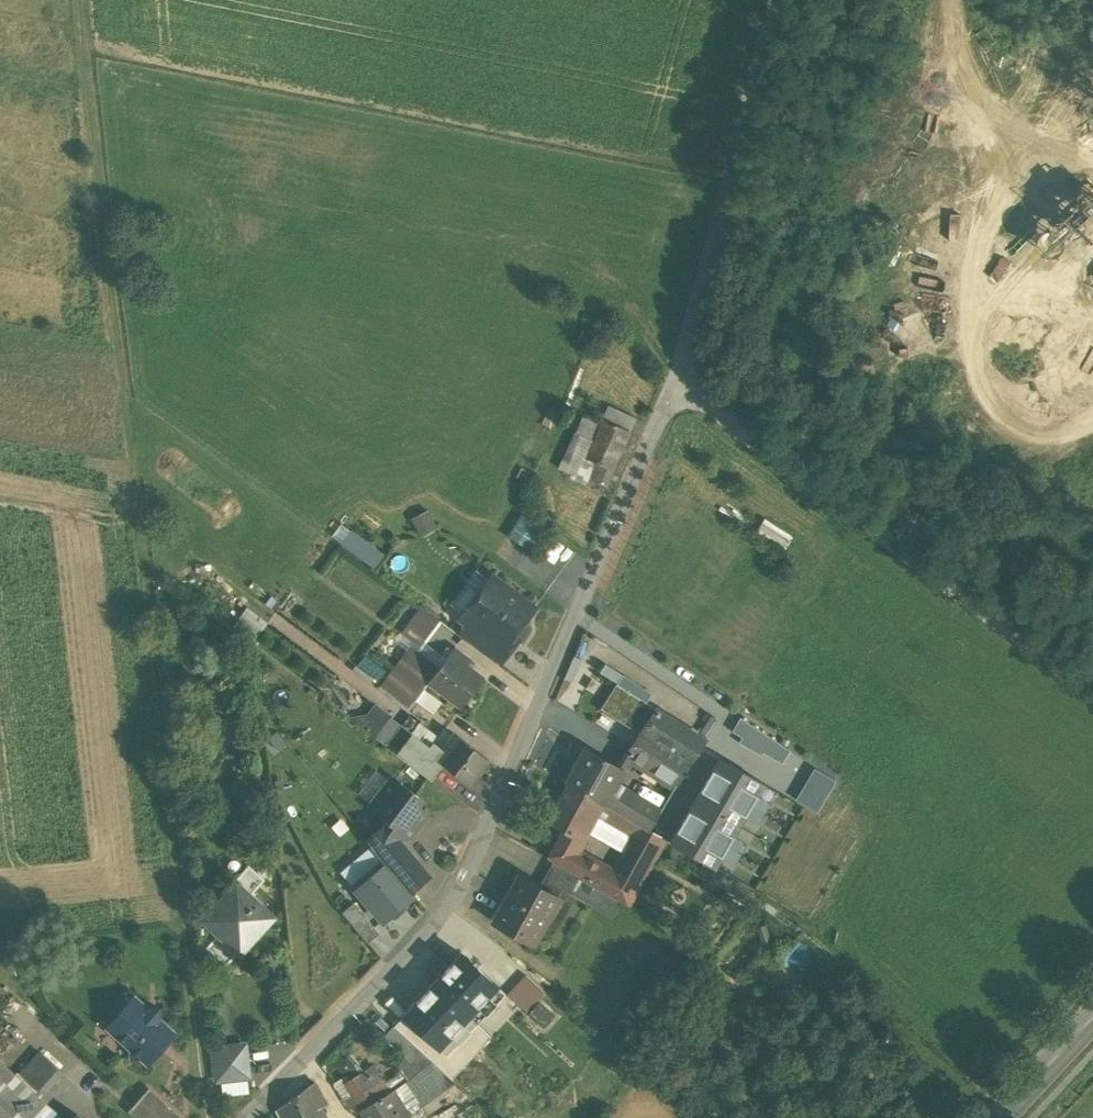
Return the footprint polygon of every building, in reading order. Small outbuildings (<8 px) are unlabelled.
[(605,422),(629,432),(635,417),(612,407),(605,422)] [(589,451),(615,463),(629,432),(605,422),(604,421),(594,441),(589,451)] [(559,468),(584,479),(587,456),(589,451),(594,441),(574,433),(559,468)] [(606,485),(615,463),(589,451),(587,456),(584,479),(606,485)] [(409,516),(418,534),(434,526),(426,508),(409,516)] [(337,522),(327,537),(372,566),(382,551),(337,522)] [(533,611),(493,581),(465,618),(470,622),(505,648),(533,611)] [(261,632),(264,617),(243,612),(240,628),(261,632)] [(505,648),(470,622),(460,636),(495,662),(505,648)] [(410,648),(394,668),(401,673),(417,653),(410,648)] [(470,661),(454,649),(450,654),(466,666),(470,661)] [(439,668),(417,652),(417,653),(401,673),(424,690),(429,683),(428,683),(439,668)] [(466,666),(450,654),(439,668),(428,683),(429,683),(461,707),(482,679),(466,666)] [(585,687),(592,662),(569,656),(562,681),(585,687)] [(401,673),(394,668),(389,676),(395,681),(401,673)] [(424,690),(401,673),(395,681),(392,685),(415,702),(424,690)] [(641,732),(656,710),(618,685),(602,710),(639,735),(641,732)] [(678,723),(656,710),(641,732),(663,746),(678,723)] [(412,734),(390,718),(376,738),(397,754),(412,734)] [(792,754),(741,720),(731,734),(743,741),(740,745),(762,759),(764,756),(784,766),(792,754)] [(704,740),(678,723),(663,746),(690,763),(699,748),(704,740)] [(663,746),(641,732),(627,754),(677,786),(686,768),(690,763),(663,746)] [(430,747),(412,734),(397,754),(416,768),(427,752),(430,748),(430,747)] [(489,759),(459,736),(446,753),(433,743),(430,747),(430,748),(427,752),(443,764),(470,784),(489,759)] [(620,770),(587,751),(568,784),(601,804),(601,803),(612,785),(620,770)] [(443,764),(427,752),(416,768),(431,779),(443,764)] [(720,758),(671,844),(717,870),(766,783),(720,758)] [(836,782),(815,769),(797,799),(818,812),(836,782)] [(420,798),(396,780),(390,781),(372,804),(373,810),(389,822),(386,826),(387,832),(397,839),(401,838),(412,837),(416,831),(410,827),(414,822),(415,823),(421,822),(427,814),(418,807),(421,804),(420,798)] [(601,804),(568,784),(548,821),(582,839),(601,804)] [(660,813),(612,785),(601,803),(613,810),(641,825),(650,830),(650,829),(660,813)] [(641,825),(613,810),(607,820),(635,836),(641,825)] [(650,830),(641,825),(635,836),(656,848),(662,837),(650,830)] [(387,832),(386,826),(378,835),(375,833),(368,839),(385,862),(411,893),(432,876),(402,840),(401,838),(397,839),(387,832)] [(656,848),(635,836),(615,873),(636,885),(656,848)] [(574,850),(559,842),(549,859),(553,861),(564,868),(574,850)] [(615,873),(574,850),(564,868),(579,876),(605,891),(606,891),(615,873)] [(564,868),(553,861),(539,887),(559,898),(559,899),(565,902),(571,890),(579,876),(564,868)] [(411,893),(385,862),(353,888),(383,923),(393,914),(395,916),(405,907),(403,905),(414,897),(411,893)] [(248,864),(231,883),(235,887),(237,885),(249,896),(264,879),(248,864)] [(636,885),(615,873),(606,891),(626,902),(636,885)] [(539,887),(519,876),(493,922),(533,945),(559,899),(559,898),(539,887)] [(605,891),(579,876),(571,890),(612,914),(620,899),(605,891)] [(249,896),(237,885),(235,887),(206,919),(220,932),(240,950),(271,916),(249,896)] [(240,950),(220,932),(206,947),(226,965),(240,950)] [(497,986),(462,954),(434,984),(470,1016),(497,986)] [(527,976),(509,996),(527,1012),(545,992),(527,976)] [(440,1048),(470,1016),(434,984),(405,1015),(440,1048)] [(497,986),(470,1016),(479,1025),(507,995),(497,986)] [(141,1058),(147,1063),(160,1049),(156,1045),(162,1039),(163,1039),(172,1030),(159,1018),(158,1008),(148,1009),(135,997),(118,1015),(124,1021),(114,1033),(130,1048),(131,1058),(141,1058)] [(479,1025),(470,1016),(440,1048),(405,1015),(394,1027),(434,1062),(453,1079),(492,1037),(479,1025)] [(394,1027),(393,1026),(384,1037),(422,1070),(434,1062),(394,1027)] [(244,1046),(214,1050),(217,1080),(248,1077),(244,1046)] [(40,1053),(21,1075),(40,1092),(59,1071),(40,1053)] [(422,1070),(405,1082),(416,1101),(420,1106),(454,1081),(453,1079),(434,1062),(422,1070)] [(391,1092),(376,1070),(368,1076),(369,1076),(365,1079),(380,1100),(391,1092)] [(365,1071),(345,1084),(353,1096),(369,1085),(365,1079),(369,1076),(368,1076),(365,1071)] [(0,1074),(0,1117),(16,1117),(31,1102),(12,1085),(0,1074)] [(40,1092),(21,1075),(12,1085),(31,1102),(33,1100),(34,1100),(40,1092)] [(416,1101),(405,1082),(394,1090),(406,1108),(416,1101)] [(369,1085),(353,1096),(363,1111),(380,1100),(369,1085)] [(276,1108),(282,1117),(302,1117),(321,1107),(309,1086),(276,1108)] [(394,1090),(391,1092),(380,1100),(363,1111),(367,1117),(402,1117),(400,1114),(407,1109),(406,1108),(394,1090)] [(156,1098),(138,1117),(139,1117),(178,1117),(156,1098)] [(16,1117),(41,1117),(46,1112),(34,1100),(33,1100),(31,1102),(16,1117)] [(406,1108),(407,1109),(400,1114),(402,1117),(426,1117),(420,1106),(416,1101),(406,1108)] [(321,1107),(302,1117),(327,1117),(321,1107)]
